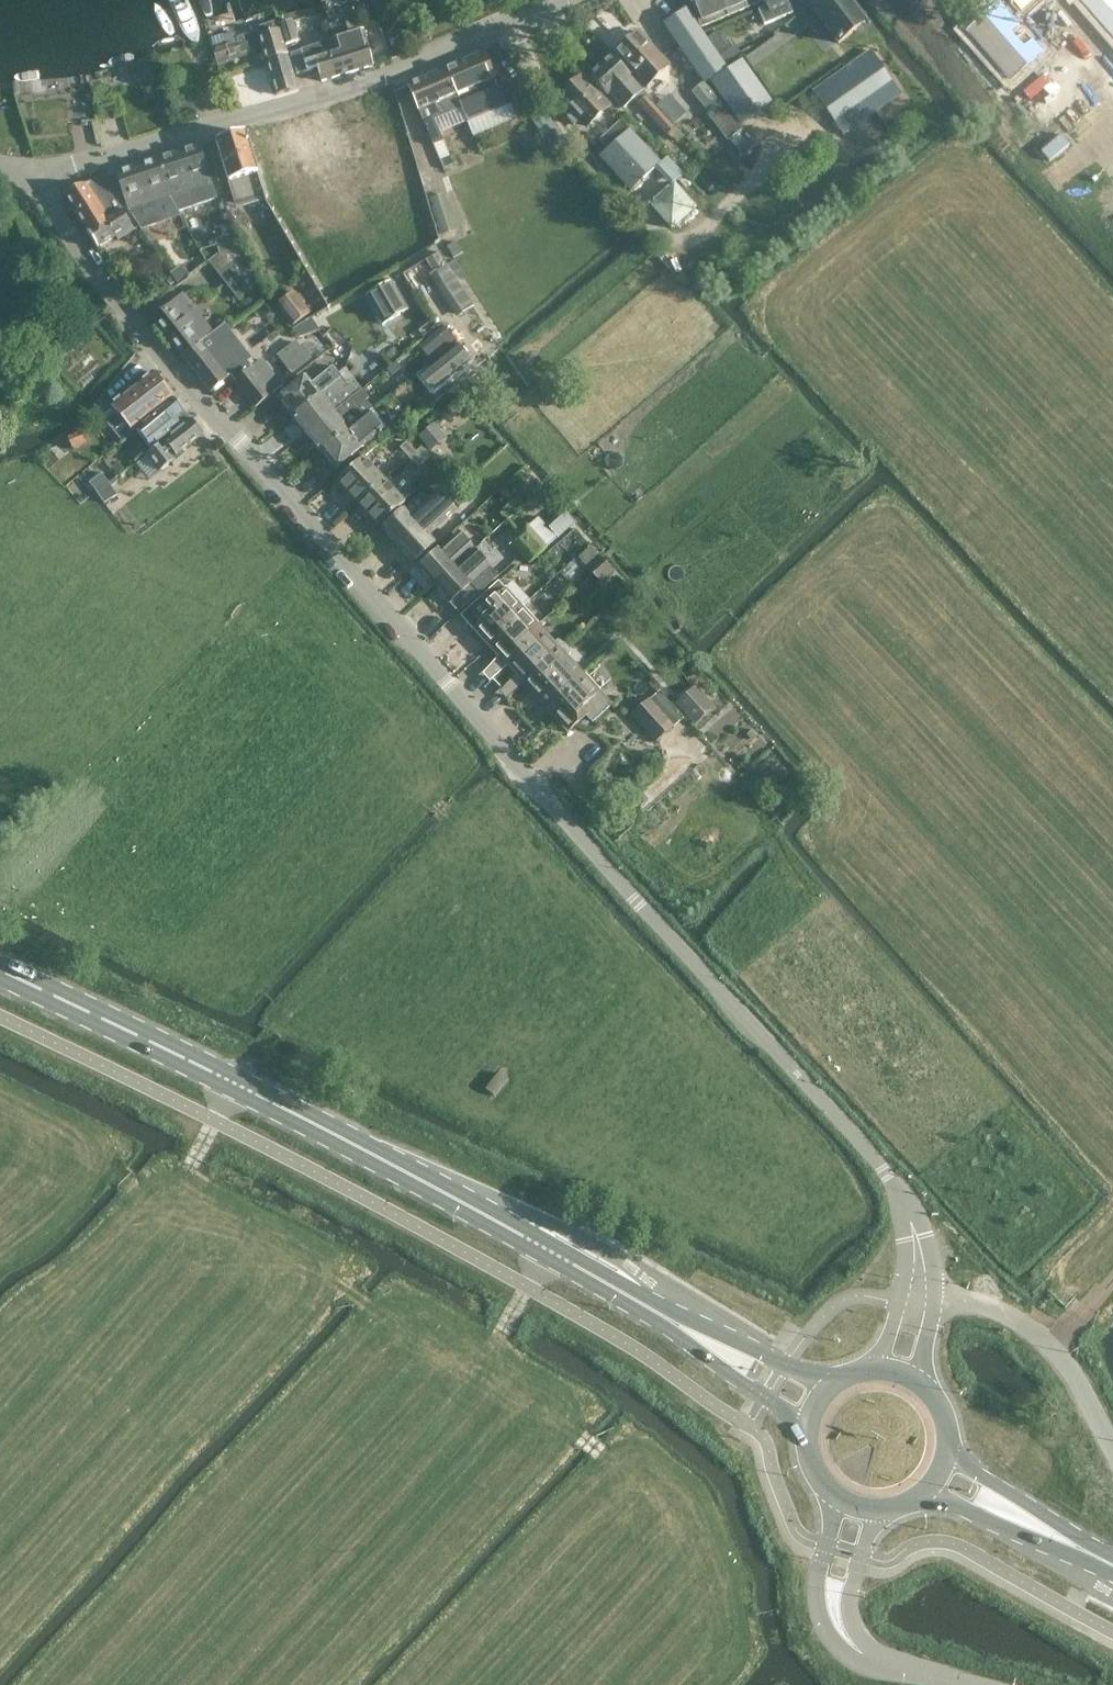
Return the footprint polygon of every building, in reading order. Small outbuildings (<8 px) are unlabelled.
[(378,21),(384,19),(389,34),(401,30),(393,7),(389,8),(387,0),(371,0),(378,21)] [(687,9),(700,27),(730,15),(724,0),(681,0),(687,9)] [(763,1),(762,0),(724,0),(730,15),(763,1)] [(763,1),(764,1),(767,6),(758,10),(765,26),(793,15),(787,0),(762,0),(763,1)] [(847,0),(820,0),(811,7),(838,44),(865,24),(847,0)] [(958,29),(993,68),(1015,48),(997,28),(1006,20),(1001,14),(1009,6),(1010,8),(1020,0),(1000,0),(994,6),(989,1),(958,29)] [(1087,16),(1112,45),(1112,6),(1108,0),(1105,0),(1087,16)] [(728,68),(700,27),(687,9),(664,25),(704,84),(728,68)] [(294,21),(281,26),(288,46),(301,42),(294,21)] [(262,47),(276,92),(276,94),(298,87),(280,30),(278,23),(256,30),(257,32),(238,38),(236,32),(209,40),(216,61),(262,47)] [(638,31),(630,38),(615,53),(646,87),(670,65),(638,31)] [(357,70),(373,65),(362,32),(350,36),(353,48),(351,50),(357,70)] [(350,36),(335,41),(339,53),(327,56),(333,77),(357,70),(351,50),(353,48),(350,36)] [(335,41),(315,47),(291,54),(297,73),(317,67),(322,80),(333,77),(327,56),(339,53),(335,41)] [(728,61),(738,54),(729,41),(719,48),(728,61)] [(872,51),(813,92),(844,136),(903,94),(872,51)] [(445,69),(461,108),(467,122),(505,106),(483,53),(445,69)] [(639,90),(609,58),(591,75),(612,97),(613,96),(622,106),(639,90)] [(775,67),(755,83),(764,95),(785,79),(775,67)] [(461,108),(445,69),(408,84),(434,146),(443,142),(434,120),(461,108)] [(608,107),(581,78),(560,97),(573,111),(567,117),(574,125),(581,119),(587,126),(608,107)] [(675,125),(648,94),(637,104),(665,135),(675,125)] [(741,130),(721,104),(708,114),(729,140),(741,130)] [(638,129),(625,115),(599,140),(607,149),(599,156),(630,191),(662,161),(635,132),(638,129)] [(266,198),(245,131),(216,141),(233,197),(242,194),(245,204),(266,198)] [(212,186),(198,146),(159,158),(172,199),(212,186)] [(172,199),(159,158),(118,172),(132,212),(141,229),(181,216),(172,199)] [(127,209),(107,177),(64,193),(78,214),(88,209),(89,212),(100,206),(108,219),(127,209)] [(651,205),(672,228),(695,207),(674,185),(651,205)] [(88,209),(78,214),(99,246),(120,233),(124,237),(139,228),(127,209),(108,219),(100,206),(89,212),(88,209)] [(210,262),(218,272),(241,253),(236,242),(210,262)] [(433,273),(448,264),(447,263),(442,252),(426,261),(433,273)] [(255,283),(241,253),(218,272),(237,297),(255,283)] [(189,277),(183,267),(172,275),(178,284),(189,277)] [(477,313),(447,271),(430,283),(459,325),(477,313)] [(401,315),(385,287),(367,298),(377,316),(385,311),(391,321),(401,315)] [(309,314),(293,293),(276,306),(292,327),(309,314)] [(153,319),(181,355),(213,331),(184,295),(153,319)] [(444,333),(433,320),(420,331),(431,344),(444,333)] [(223,322),(213,331),(181,355),(211,392),(231,376),(255,406),(283,385),(262,359),(252,367),(248,362),(252,359),(223,322)] [(458,346),(420,376),(433,391),(470,361),(458,346)] [(45,353),(35,363),(44,372),(54,363),(45,353)] [(293,416),(340,379),(342,378),(333,367),(311,384),(306,377),(279,399),(293,416)] [(132,430),(135,428),(173,396),(153,371),(135,385),(137,387),(124,396),(123,394),(110,404),(128,425),(132,430)] [(293,416),(307,434),(362,391),(353,380),(346,386),(340,379),(293,416)] [(307,434),(321,451),(369,413),(366,408),(359,414),(353,407),(356,405),(358,407),(368,399),(362,391),(307,434)] [(135,428),(152,449),(191,419),(173,396),(135,428)] [(321,451),(335,469),(387,428),(372,410),(369,413),(321,451)] [(191,419),(152,449),(146,454),(159,470),(171,461),(174,464),(185,456),(181,451),(203,433),(191,419)] [(429,446),(442,435),(432,423),(419,434),(429,446)] [(82,433),(69,440),(72,447),(85,440),(82,433)] [(399,449),(407,458),(414,451),(406,442),(399,449)] [(422,460),(414,451),(407,458),(415,467),(422,460)] [(339,481),(359,502),(384,479),(364,458),(339,481)] [(91,483),(97,493),(111,484),(104,474),(91,483)] [(404,501),(384,479),(359,502),(379,524),(404,501)] [(111,484),(97,493),(104,503),(118,494),(111,484)] [(383,529),(398,546),(447,502),(438,492),(429,500),(424,493),(383,529)] [(447,502),(398,546),(414,563),(435,544),(428,537),(456,511),(447,502)] [(547,527),(556,537),(573,523),(564,513),(547,527)] [(556,537),(547,527),(540,519),(530,527),(547,546),(556,537)] [(528,566),(546,550),(525,528),(507,544),(528,566)] [(434,584),(474,548),(461,533),(443,550),(440,547),(419,567),(434,584)] [(474,548),(434,584),(450,601),(471,583),(480,592),(499,575),(474,548)] [(602,554),(588,567),(603,583),(617,570),(602,554)] [(462,615),(482,638),(489,645),(510,627),(503,619),(518,605),(498,583),(462,615)] [(489,645),(502,660),(504,662),(526,643),(520,638),(535,624),(518,605),(503,619),(510,627),(489,645)] [(526,643),(504,662),(521,682),(564,643),(558,640),(553,644),(535,624),(520,638),(526,643)] [(521,682),(541,704),(550,714),(572,695),(565,687),(579,674),(565,657),(570,652),(564,643),(521,682)] [(572,695),(550,714),(567,733),(586,715),(592,722),(611,704),(599,690),(596,692),(579,674),(565,687),(572,695)] [(694,687),(677,702),(697,724),(713,709),(694,687)] [(658,692),(649,701),(672,726),(681,718),(658,692)] [(649,701),(632,716),(655,740),(672,726),(649,701)]
